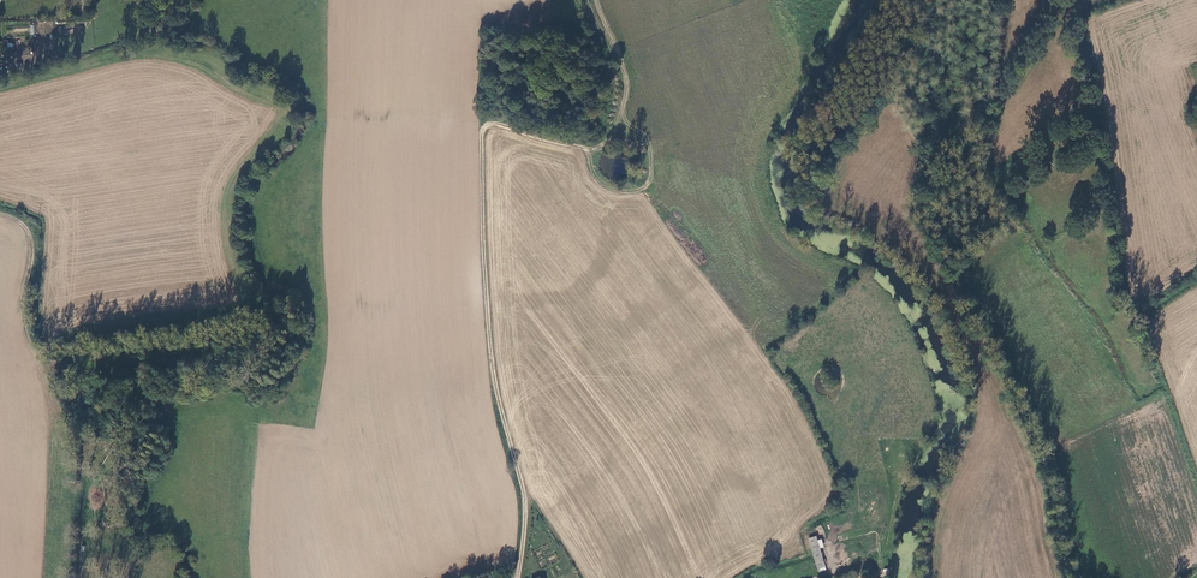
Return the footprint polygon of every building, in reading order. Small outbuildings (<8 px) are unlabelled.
[(825,570),(816,538),(809,541),(818,572),(825,570)]
